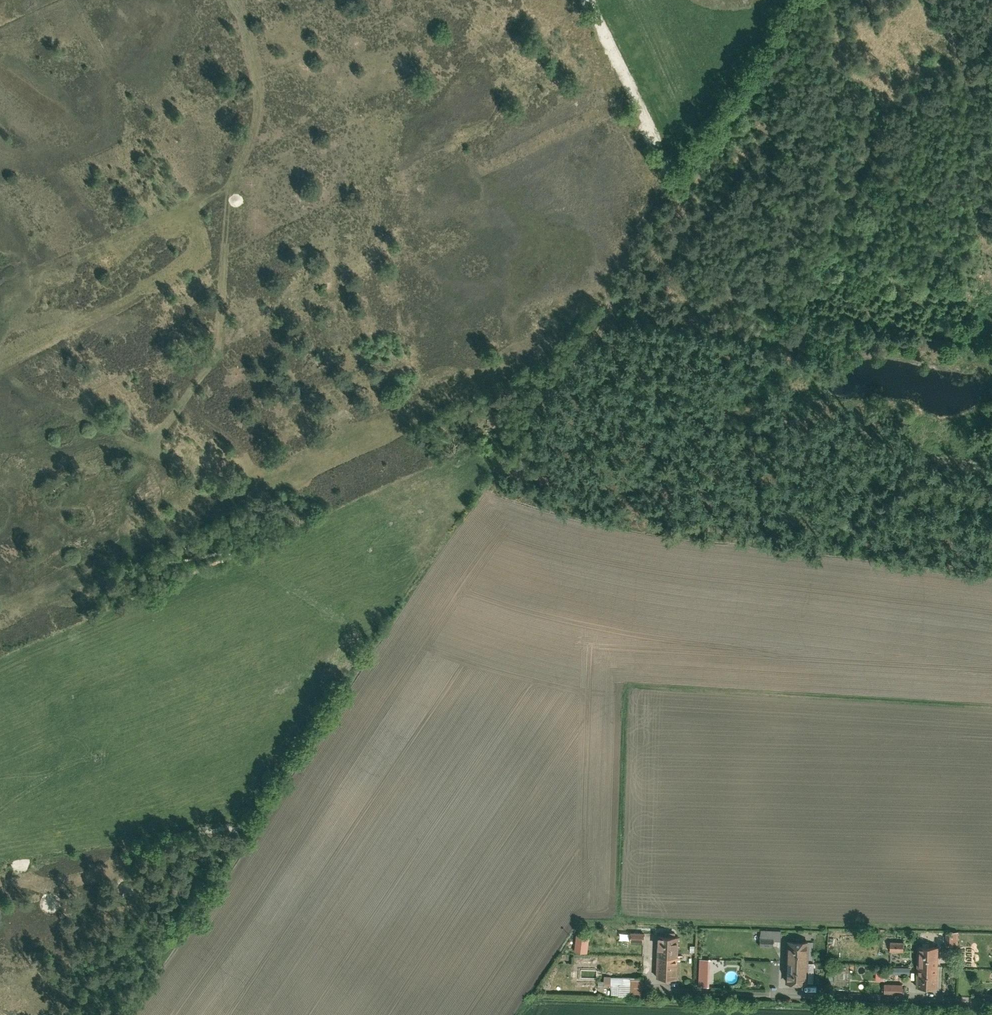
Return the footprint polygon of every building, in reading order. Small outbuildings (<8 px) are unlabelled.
[(832,924),(824,923),(823,941),(831,942),(832,924)] [(646,925),(625,925),(624,946),(645,948),(646,925)] [(958,943),(958,930),(949,930),(948,943),(958,943)] [(757,932),(757,940),(769,941),(770,932),(757,932)] [(591,936),(577,934),(576,951),(589,951),(591,936)] [(658,934),(658,954),(680,954),(680,934),(658,934)] [(886,943),(886,945),(900,945),(900,935),(886,935),(886,937),(879,937),(879,943),(886,943)] [(788,940),(787,960),(809,960),(810,940),(788,940)] [(918,944),(918,964),(939,965),(940,945),(918,944)] [(658,954),(658,976),(680,977),(679,958),(683,958),(683,954),(680,954),(658,954)] [(787,960),(787,981),(808,982),(809,960),(787,960)] [(918,964),(917,985),(939,986),(939,965),(918,964)] [(638,991),(639,972),(607,971),(606,990),(638,991)] [(899,977),(880,977),(880,988),(899,989),(899,977)]
